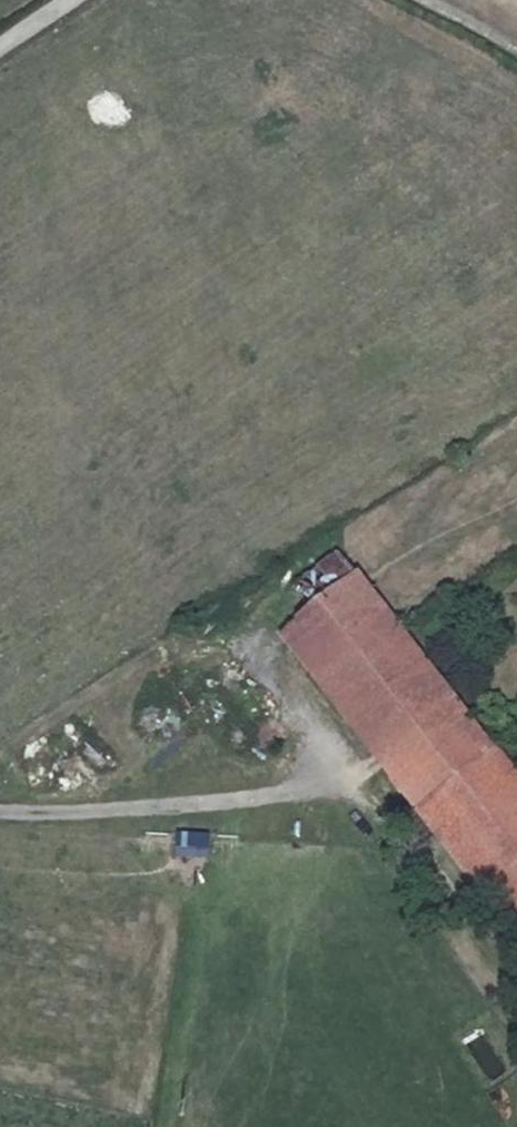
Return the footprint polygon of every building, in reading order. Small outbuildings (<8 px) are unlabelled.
[(335,551),(259,609),(516,942),(516,782),(335,551)]
